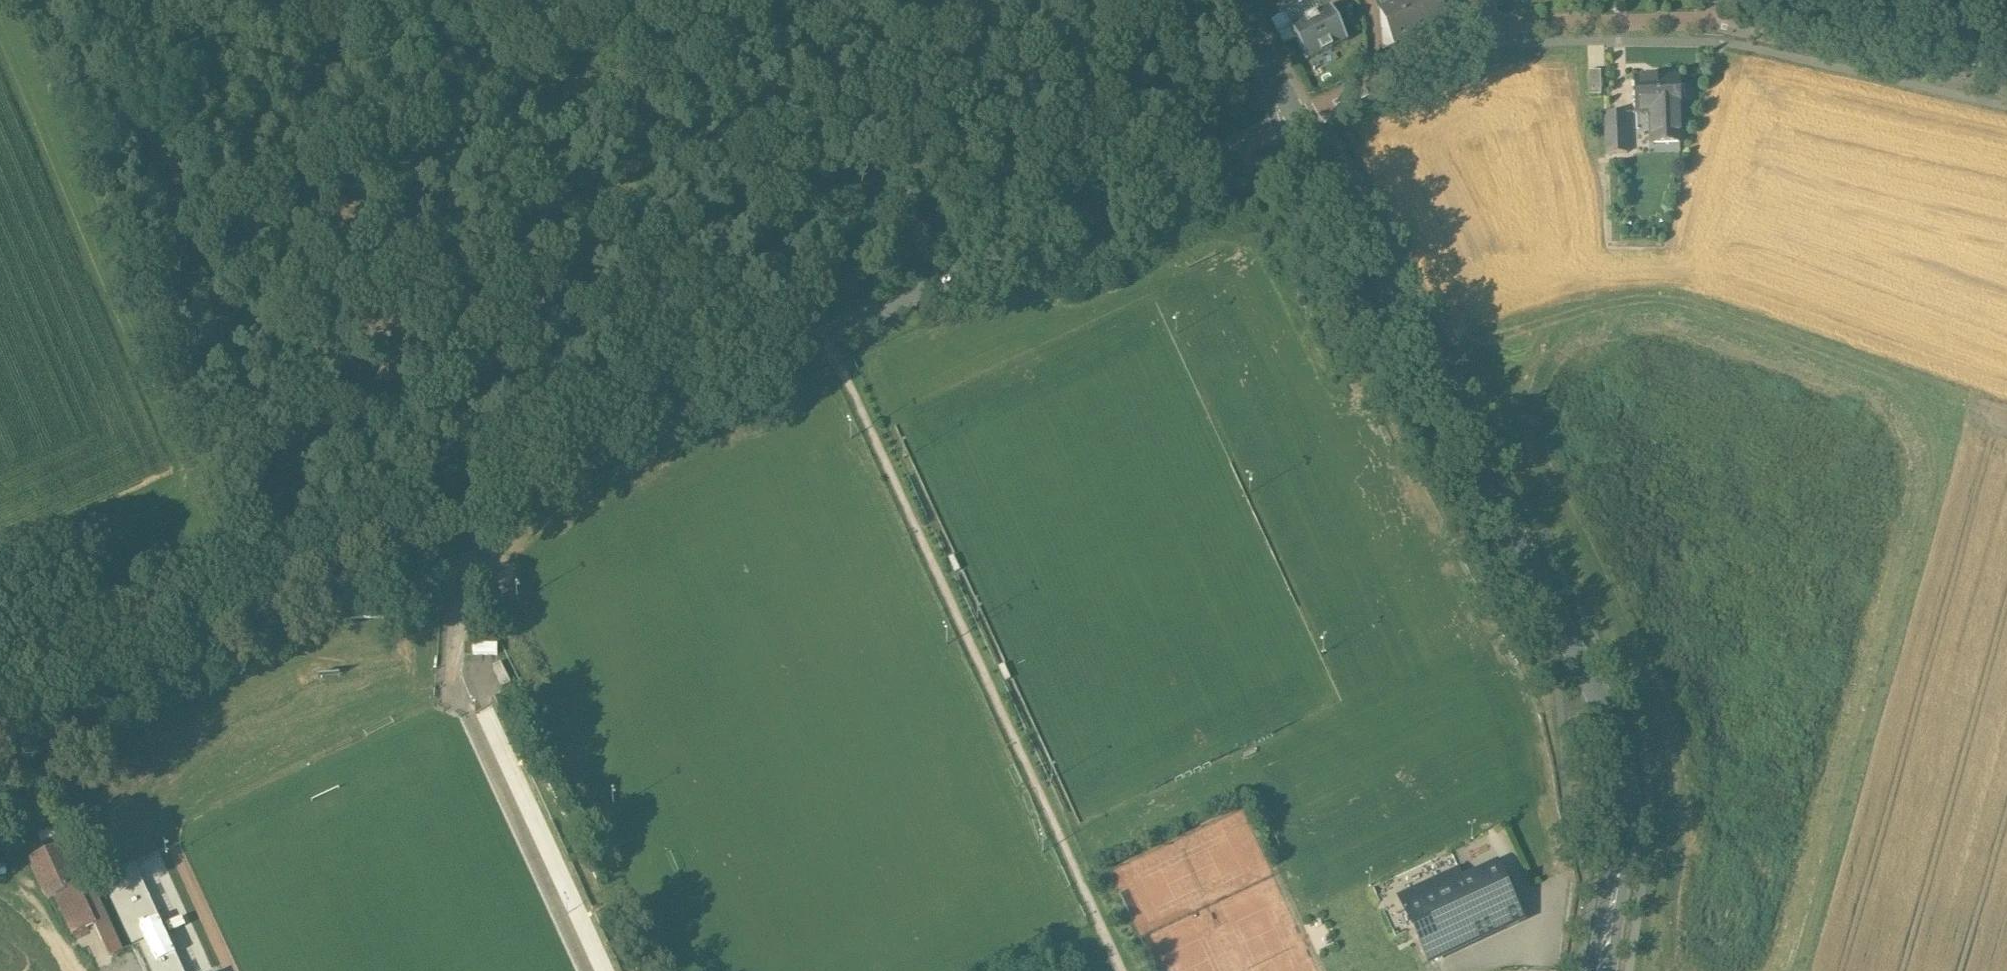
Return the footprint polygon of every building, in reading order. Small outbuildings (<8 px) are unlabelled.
[(1290,0),(1294,9),(1312,0),(1290,0)] [(1381,11),(1394,43),(1446,21),(1438,0),(1407,0),(1381,11)] [(1329,8),(1316,15),(1316,14),(1304,20),(1291,27),(1290,27),(1290,28),(1307,62),(1308,62),(1308,61),(1322,54),(1322,55),(1333,49),(1346,42),(1346,43),(1348,42),(1330,7),(1329,8)] [(1285,14),(1271,21),(1277,34),(1290,28),(1290,27),(1291,27),(1285,14)] [(1600,72),(1588,72),(1589,96),(1601,96),(1600,72)] [(1678,79),(1635,81),(1636,114),(1650,114),(1651,138),(1677,137),(1678,145),(1679,145),(1678,113),(1679,113),(1678,79)] [(1626,114),(1606,114),(1607,155),(1627,154),(1626,114)] [(73,847),(33,866),(50,903),(55,901),(73,939),(95,929),(110,961),(124,955),(123,954),(73,847)] [(1522,921),(1496,864),(1403,906),(1429,963),(1522,921)]
